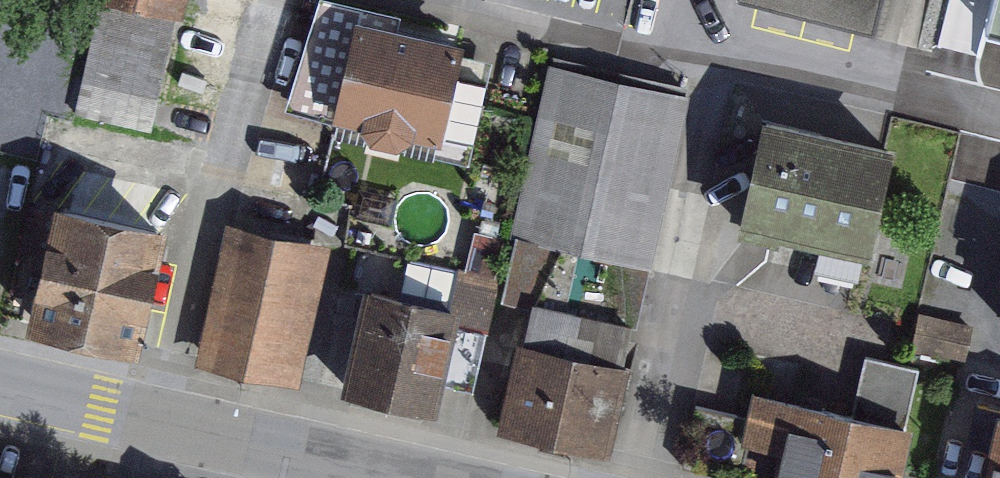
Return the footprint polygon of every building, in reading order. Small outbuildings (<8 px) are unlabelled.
[(73,111),(161,133),(194,0),(101,0),(73,111)] [(498,56),(398,31),(401,20),(321,0),(317,0),(289,111),(369,132),(365,146),(404,156),(408,141),(472,157),(498,56)] [(755,1),(908,39),(918,0),(755,0),(755,1)] [(985,36),(999,40),(999,0),(995,0),(985,36)] [(609,463),(693,99),(553,67),(498,301),(518,305),(488,435),(609,463)] [(901,155),(763,122),(736,236),(874,269),(901,155)] [(131,357),(158,239),(60,216),(32,334),(131,357)] [(327,254),(230,233),(202,367),(299,387),(327,254)] [(465,309),(366,288),(343,401),(443,421),(465,309)] [(923,373),(864,360),(852,415),(754,393),(749,418),(742,448),(780,457),(775,477),(900,477),(923,373)] [(998,415),(984,477),(999,477),(999,415),(998,415)]
